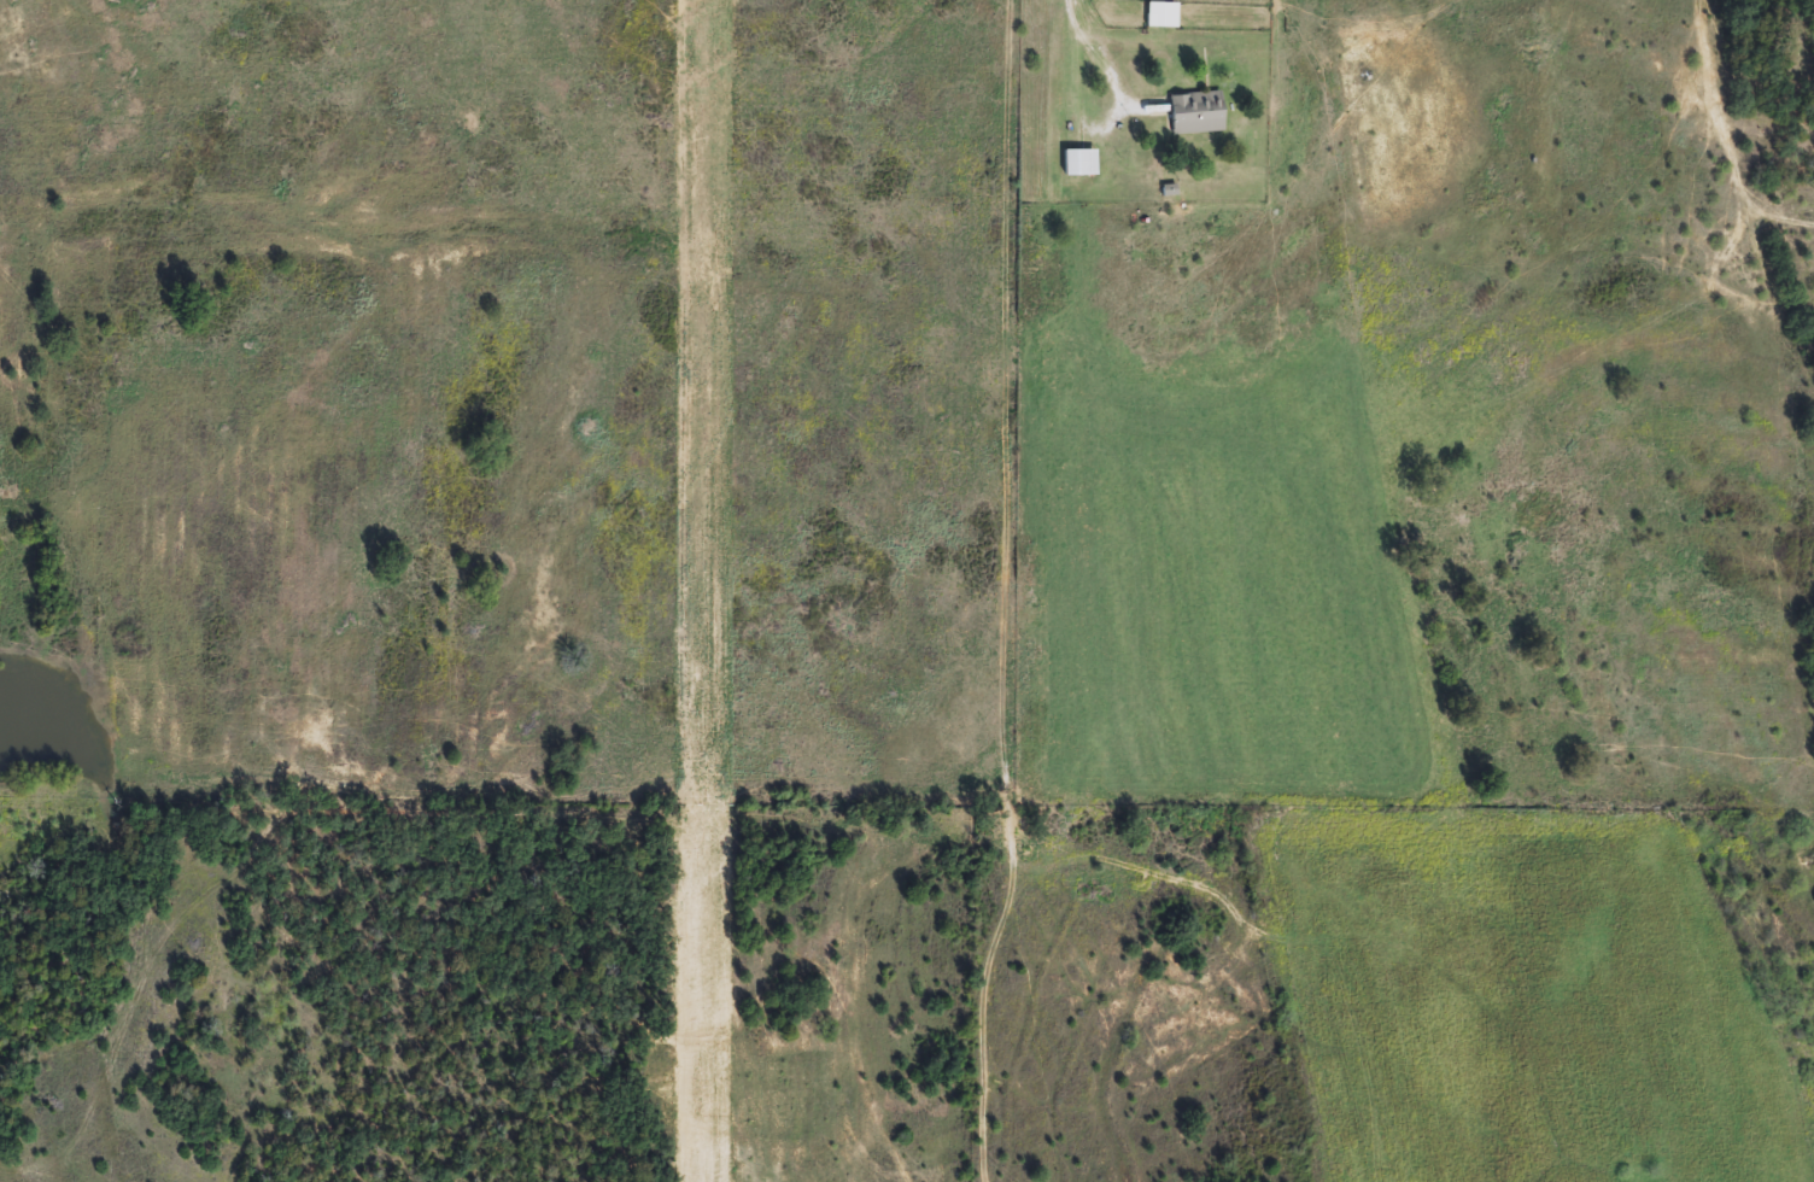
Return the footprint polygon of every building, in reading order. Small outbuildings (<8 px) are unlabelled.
[(1177,28),(1147,28),(1147,4),(1177,4),(1177,28)] [(1221,93),(1222,133),(1171,134),(1170,94),(1221,93)] [(1096,176),(1064,176),(1064,151),(1096,151),(1096,176)]
